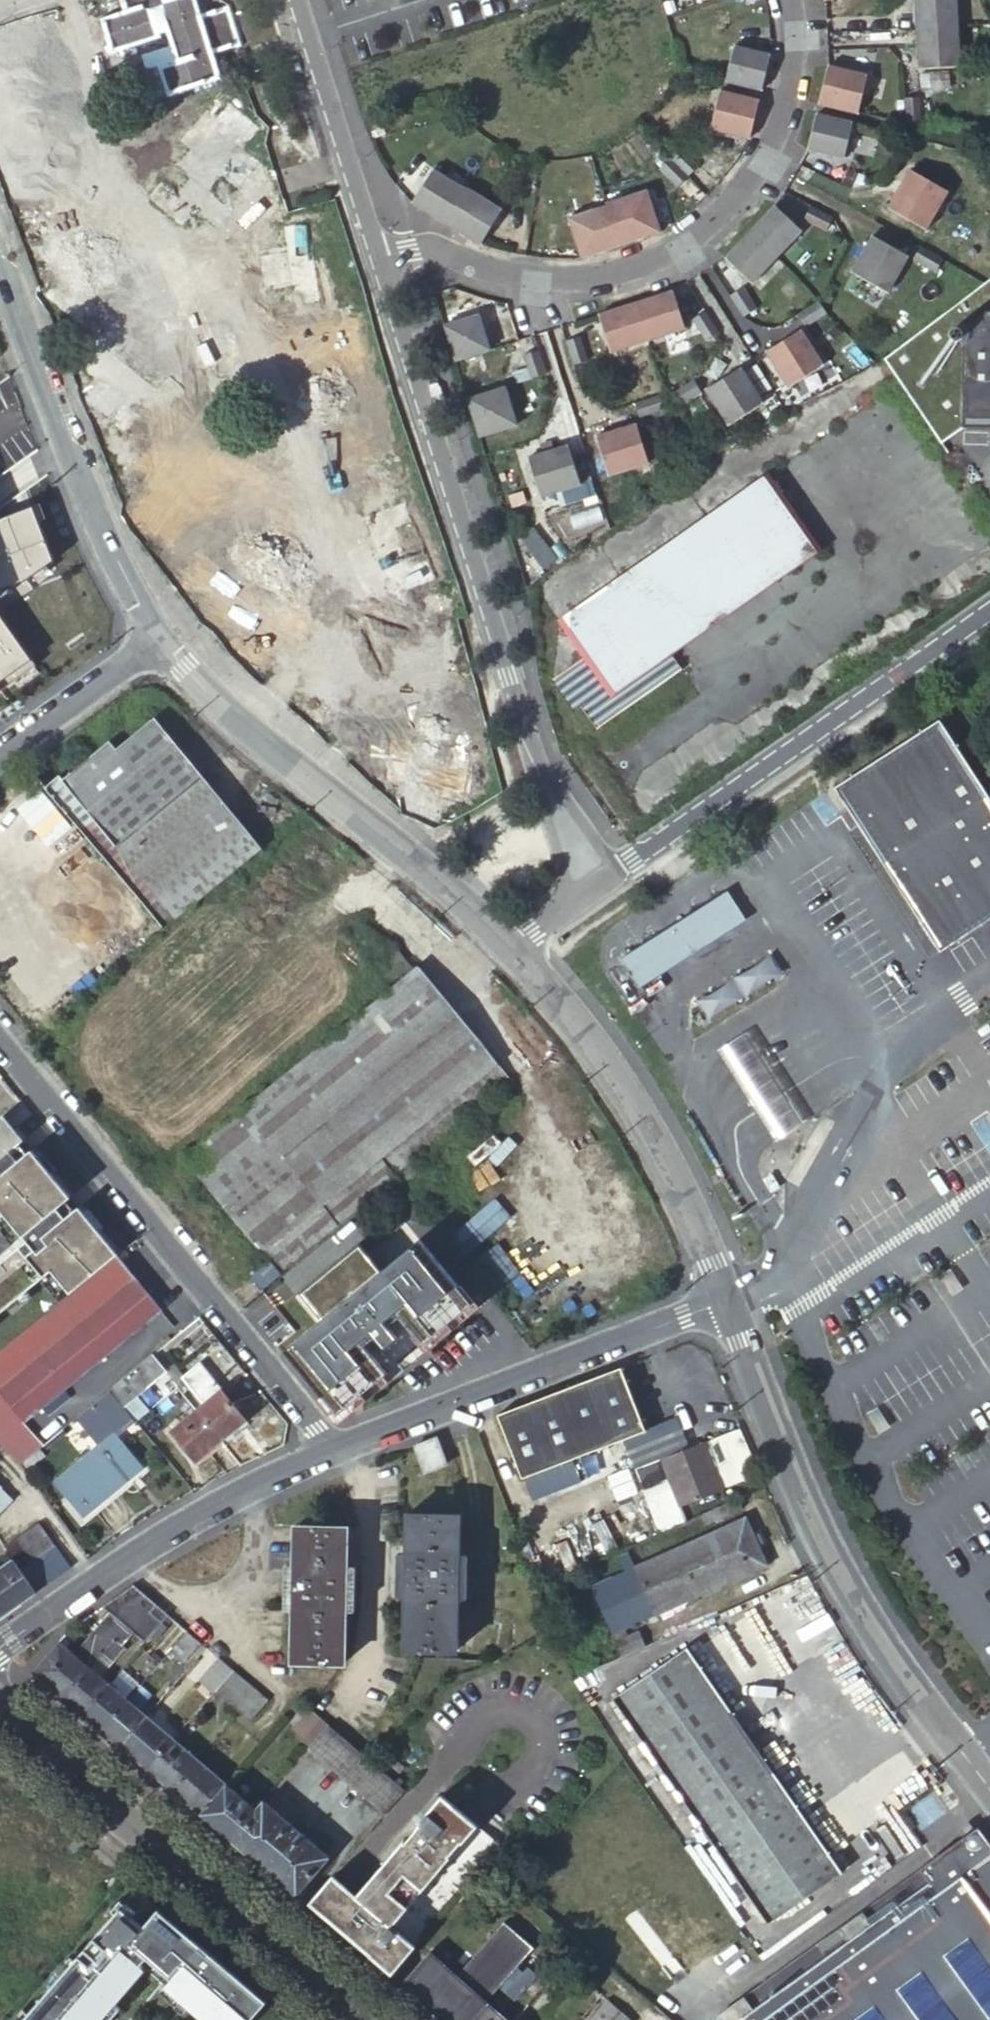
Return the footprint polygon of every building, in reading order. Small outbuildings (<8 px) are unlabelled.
[(131,16),(107,23),(115,48),(155,35),(154,32),(145,0),(126,0),(131,16)] [(154,32),(171,26),(176,45),(229,29),(224,14),(198,22),(191,0),(183,0),(165,6),(163,0),(145,0),(154,32)] [(916,25),(958,23),(957,0),(915,0),(916,25)] [(0,45),(0,93),(3,92),(0,83),(48,69),(45,57),(67,51),(58,22),(36,28),(32,14),(3,23),(9,43),(0,45)] [(958,23),(916,25),(919,67),(960,64),(958,23)] [(229,29),(176,45),(183,65),(165,70),(171,90),(215,77),(207,51),(233,43),(229,29)] [(734,39),(725,76),(762,84),(770,48),(734,39)] [(867,71),(828,62),(819,101),(857,109),(867,71)] [(748,93),(719,86),(709,124),(748,136),(758,95),(748,93)] [(224,172),(244,185),(261,160),(247,150),(263,127),(227,102),(203,137),(195,132),(177,159),(215,185),(224,172)] [(833,116),(819,111),(812,135),(809,147),(845,156),(853,121),(833,116)] [(70,161),(80,150),(67,137),(57,148),(70,161)] [(452,220),(473,186),(440,165),(418,199),(452,220)] [(943,188),(906,168),(886,205),(923,225),(943,188)] [(171,191),(157,179),(142,198),(180,229),(188,220),(208,236),(229,210),(185,174),(171,191)] [(611,195),(612,197),(624,237),(644,231),(666,225),(654,183),(611,195)] [(473,186),(452,220),(485,241),(486,239),(491,232),(507,205),(474,184),(473,186)] [(612,197),(572,209),(584,248),(603,243),(624,237),(612,197)] [(803,227),(776,202),(759,220),(751,228),(778,253),(783,248),(803,227)] [(294,307),(321,303),(311,220),(280,224),(284,251),(258,254),(262,286),(290,282),(294,307)] [(115,278),(131,260),(89,223),(71,243),(56,231),(35,254),(57,273),(38,294),(73,324),(88,307),(77,297),(103,268),(115,278)] [(754,279),(778,253),(751,228),(727,254),(754,279)] [(908,251),(872,231),(852,268),(888,288),(908,251)] [(884,360),(942,445),(964,429),(989,430),(989,281),(889,357),(884,360)] [(674,287),(637,299),(649,337),(686,326),(674,287)] [(600,311),(612,349),(649,337),(637,299),(600,311)] [(481,311),(445,322),(457,357),(492,346),(481,311)] [(802,326),(767,348),(789,383),(825,361),(802,326)] [(233,330),(189,340),(197,371),(240,360),(233,330)] [(707,386),(729,421),(764,399),(742,364),(707,386)] [(507,383),(469,395),(481,433),(519,422),(507,383)] [(598,433),(610,472),(650,460),(637,420),(598,433)] [(570,441),(529,454),(542,494),(582,481),(570,441)] [(579,700),(598,728),(680,670),(669,655),(820,548),(768,474),(560,621),(586,656),(554,680),(571,705),(579,700)] [(26,582),(55,562),(34,507),(0,520),(0,591),(26,582)] [(520,538),(542,569),(564,553),(542,522),(520,538)] [(0,591),(0,599),(11,592),(10,588),(0,591)] [(0,620),(0,627),(6,636),(13,632),(3,618),(0,620)] [(390,709),(387,692),(466,675),(457,632),(429,638),(426,621),(395,627),(401,655),(377,660),(381,678),(358,683),(352,658),(321,665),(327,692),(304,697),(310,726),(390,709)] [(15,683),(35,668),(37,667),(13,632),(6,636),(0,627),(0,693),(15,683)] [(39,674),(35,668),(15,683),(19,688),(39,674)] [(827,793),(921,927),(935,947),(989,908),(989,808),(930,722),(827,793)] [(126,834),(197,776),(158,728),(120,759),(114,753),(81,779),(126,834)] [(466,800),(469,744),(386,741),(385,772),(407,773),(406,797),(466,800)] [(157,898),(242,828),(198,775),(197,776),(126,834),(81,779),(69,789),(66,785),(52,797),(71,820),(84,809),(157,898)] [(174,920),(260,850),(242,828),(157,898),(174,920)] [(731,888),(624,957),(643,986),(750,919),(731,888)] [(411,968),(397,950),(373,969),(388,987),(411,968)] [(261,1289),(396,1177),(392,1173),(508,1078),(417,965),(164,1171),(261,1289)] [(778,1064),(753,1026),(720,1047),(747,1088),(778,1135),(811,1113),(778,1064)] [(0,1117),(0,1159),(23,1140),(3,1115),(0,1117)] [(23,1140),(0,1159),(0,1175),(31,1150),(23,1140)] [(16,1249),(0,1262),(0,1311),(28,1288),(40,1279),(58,1302),(117,1255),(78,1207),(42,1236),(34,1227),(70,1197),(31,1150),(0,1175),(0,1230),(16,1249)] [(772,1173),(763,1178),(772,1191),(780,1185),(772,1173)] [(70,1197),(34,1227),(42,1236),(78,1207),(70,1197)] [(282,1350),(336,1414),(385,1373),(358,1341),(369,1332),(382,1349),(397,1337),(383,1320),(393,1312),(420,1344),(471,1302),(418,1238),(379,1270),(357,1243),(297,1292),(320,1319),(282,1350)] [(117,1255),(103,1266),(60,1302),(59,1302),(47,1312),(41,1317),(0,1350),(0,1443),(7,1449),(20,1463),(43,1444),(22,1423),(161,1309),(117,1255)] [(28,1288),(47,1312),(59,1302),(58,1302),(40,1279),(28,1288)] [(153,1355),(109,1390),(122,1406),(166,1371),(153,1355)] [(195,1464),(249,1418),(202,1362),(184,1377),(206,1403),(169,1434),(195,1464)] [(644,1430),(620,1367),(497,1414),(522,1478),(644,1430)] [(109,1390),(76,1417),(98,1443),(112,1431),(114,1433),(132,1418),(126,1411),(122,1406),(109,1390)] [(132,1418),(135,1421),(145,1413),(137,1403),(126,1411),(132,1418)] [(99,1491),(136,1461),(114,1433),(112,1431),(98,1443),(54,1480),(81,1513),(103,1495),(99,1491)] [(446,1464),(436,1437),(414,1445),(424,1472),(446,1464)] [(714,1494),(723,1490),(704,1441),(662,1458),(681,1507),(714,1494)] [(140,1465),(136,1461),(99,1491),(103,1495),(140,1465)] [(718,1506),(746,1494),(742,1483),(723,1490),(714,1494),(718,1506)] [(0,1486),(0,1512),(13,1498),(0,1486)] [(705,1526),(742,1510),(738,1500),(701,1517),(705,1526)] [(456,1650),(457,1598),(458,1553),(460,1515),(407,1513),(406,1552),(405,1596),(404,1648),(418,1649),(418,1653),(421,1653),(422,1649),(456,1650)] [(747,1575),(767,1566),(745,1517),(725,1525),(726,1528),(638,1567),(632,1553),(622,1557),(628,1571),(594,1587),(614,1631),(746,1573),(747,1575)] [(17,1560),(38,1590),(70,1568),(49,1537),(38,1522),(6,1545),(17,1560)] [(343,1662),(345,1611),(347,1564),(347,1526),(295,1525),(294,1563),(293,1609),(291,1660),(321,1661),(321,1665),(325,1666),(325,1662),(343,1662)] [(395,1596),(405,1596),(406,1552),(396,1551),(395,1596)] [(458,1553),(457,1598),(468,1598),(469,1553),(458,1553)] [(34,1592),(11,1560),(0,1567),(0,1616),(34,1592)] [(283,1609),(293,1609),(294,1563),(284,1563),(283,1609)] [(347,1564),(345,1611),(355,1611),(356,1565),(347,1564)] [(156,1604),(133,1585),(102,1606),(109,1612),(78,1647),(84,1652),(79,1658),(59,1641),(33,1671),(49,1685),(63,1697),(89,1667),(101,1653),(114,1639),(121,1645),(132,1632),(149,1611),(156,1604)] [(149,1611),(132,1632),(144,1642),(151,1634),(161,1622),(168,1614),(156,1604),(149,1611)] [(797,1655),(817,1643),(795,1607),(776,1619),(797,1655)] [(151,1634),(156,1638),(166,1627),(161,1622),(151,1634)] [(182,1661),(199,1641),(186,1630),(169,1650),(182,1661)] [(624,1654),(646,1644),(640,1630),(618,1639),(624,1654)] [(114,1639),(101,1653),(111,1661),(124,1647),(121,1645),(114,1639)] [(199,1680),(213,1691),(214,1690),(232,1669),(218,1657),(199,1680)] [(681,1663),(667,1672),(739,1774),(752,1765),(681,1663)] [(819,1890),(809,1876),(781,1835),(739,1774),(667,1672),(663,1665),(612,1700),(768,1926),(819,1890)] [(83,1714),(109,1683),(89,1667),(63,1697),(74,1707),(83,1714)] [(250,1719),(267,1698),(232,1669),(214,1690),(250,1719)] [(111,1685),(109,1683),(83,1714),(93,1723),(101,1730),(127,1699),(124,1696),(137,1682),(123,1670),(111,1685)] [(111,1739),(120,1746),(146,1715),(127,1699),(101,1730),(111,1739)] [(328,1723),(309,1707),(289,1730),(308,1747),(328,1723)] [(135,1758),(147,1768),(173,1738),(146,1715),(120,1746),(135,1758)] [(404,1789),(369,1759),(328,1723),(308,1747),(384,1812),(404,1789)] [(189,1804),(200,1813),(226,1782),(173,1738),(147,1768),(162,1781),(189,1804)] [(208,1820),(230,1838),(256,1808),(226,1782),(200,1813),(208,1820)] [(354,1896),(330,1875),(308,1902),(389,1971),(412,1945),(390,1926),(449,1857),(447,1856),(459,1842),(461,1843),(475,1827),(440,1797),(420,1820),(422,1822),(404,1842),(402,1841),(354,1896)] [(230,1838),(295,1894),(327,1856),(262,1800),(256,1808),(230,1838)] [(732,2010),(739,2019),(989,2019),(989,1834),(987,1829),(732,2010)] [(781,1835),(809,1876),(818,1869),(790,1829),(781,1835)] [(266,2001),(168,1917),(158,1929),(147,1919),(142,1926),(134,1920),(150,1902),(134,1889),(21,2019),(100,2019),(104,2016),(109,2019),(130,2019),(161,1984),(203,2019),(250,2019),(266,2001)] [(429,1951),(415,1966),(400,1984),(436,2015),(441,2019),(442,2019),(507,2019),(476,1993),(480,1989),(489,1997),(505,1979),(512,1986),(507,1991),(518,2001),(539,1977),(528,1968),(520,1977),(512,1970),(533,1946),(503,1920),(459,1970),(468,1979),(465,1983),(429,1951)] [(412,1945),(389,1971),(391,1973),(404,1957),(413,1946),(412,1945)] [(610,2000),(593,2019),(615,2019),(623,2011),(610,2000)] [(615,2019),(633,2019),(623,2011),(615,2019)]
